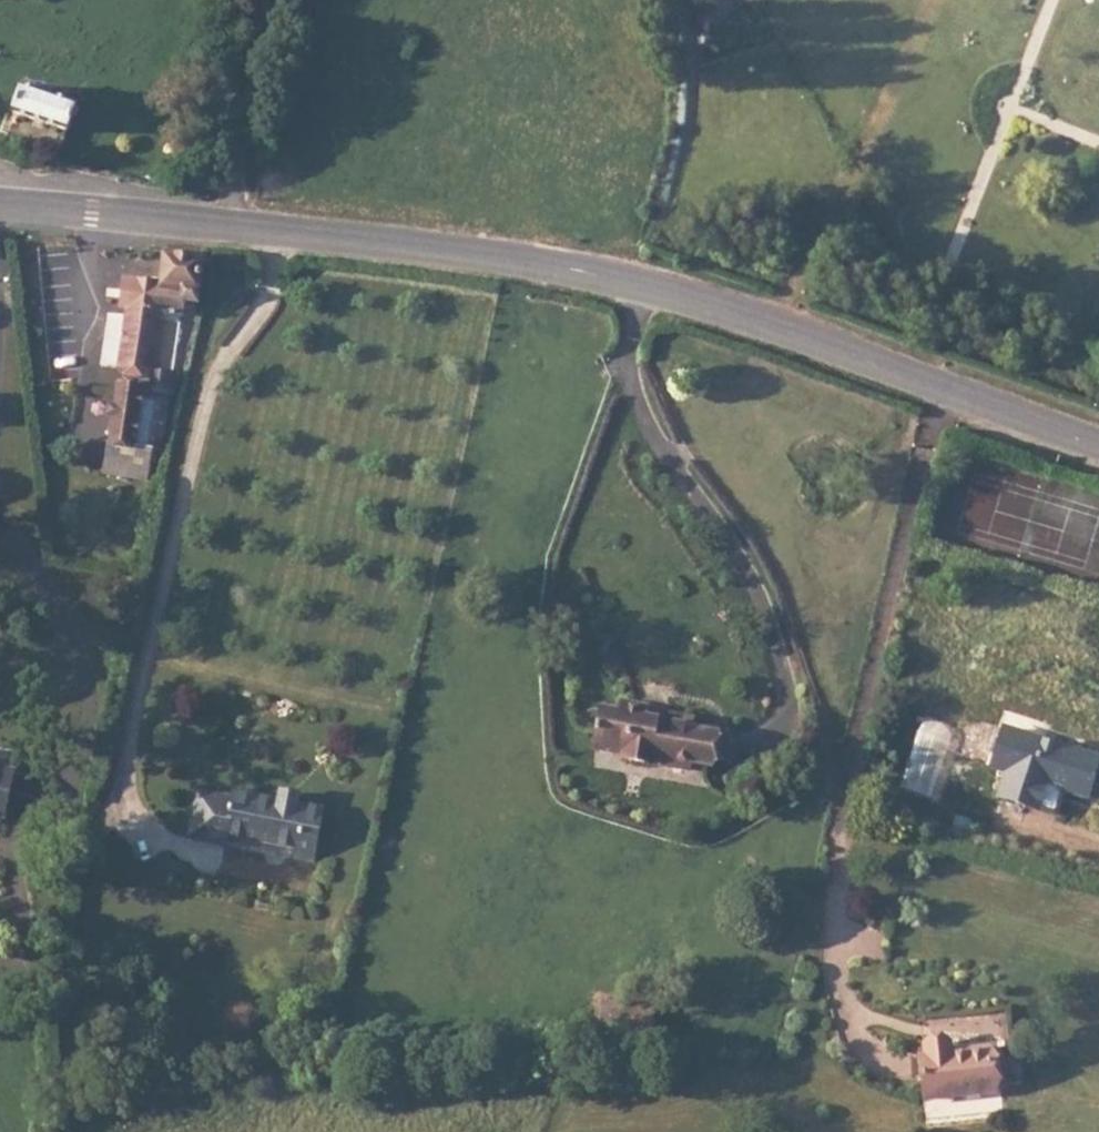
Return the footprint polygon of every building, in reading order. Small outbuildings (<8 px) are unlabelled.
[(82,112),(26,97),(19,121),(76,136),(82,112)] [(218,267),(176,257),(168,289),(132,280),(126,307),(135,310),(132,323),(116,319),(105,365),(150,377),(146,392),(120,385),(99,473),(137,483),(145,447),(155,449),(168,395),(180,398),(185,377),(175,375),(193,304),(208,308),(218,267)] [(599,718),(580,718),(579,759),(610,758),(609,767),(637,768),(639,764),(649,764),(651,768),(686,768),(686,758),(701,760),(702,719),(677,719),(676,711),(643,710),(642,718),(629,718),(630,709),(600,709),(599,718)] [(982,737),(979,748),(995,753),(988,778),(1044,794),(1051,768),(1076,775),(1086,738),(1039,724),(1037,731),(1031,729),(1033,722),(989,710),(986,721),(982,737)] [(977,736),(982,737),(986,721),(981,720),(977,736)] [(1033,722),(1031,729),(1037,731),(1039,724),(1033,722)] [(305,780),(279,774),(260,770),(214,760),(213,767),(176,758),(172,774),(211,782),(206,802),(242,809),(276,816),(274,826),(295,831),(305,780)] [(260,770),(279,774),(281,764),(262,760),(260,770)] [(240,818),(242,809),(206,802),(211,782),(172,774),(165,805),(204,813),(204,810),(240,818)] [(920,1025),(920,1031),(950,1029),(949,1022),(920,1025)] [(950,1029),(920,1031),(921,1040),(915,1041),(920,1083),(995,1075),(990,1032),(951,1037),(950,1029)]
